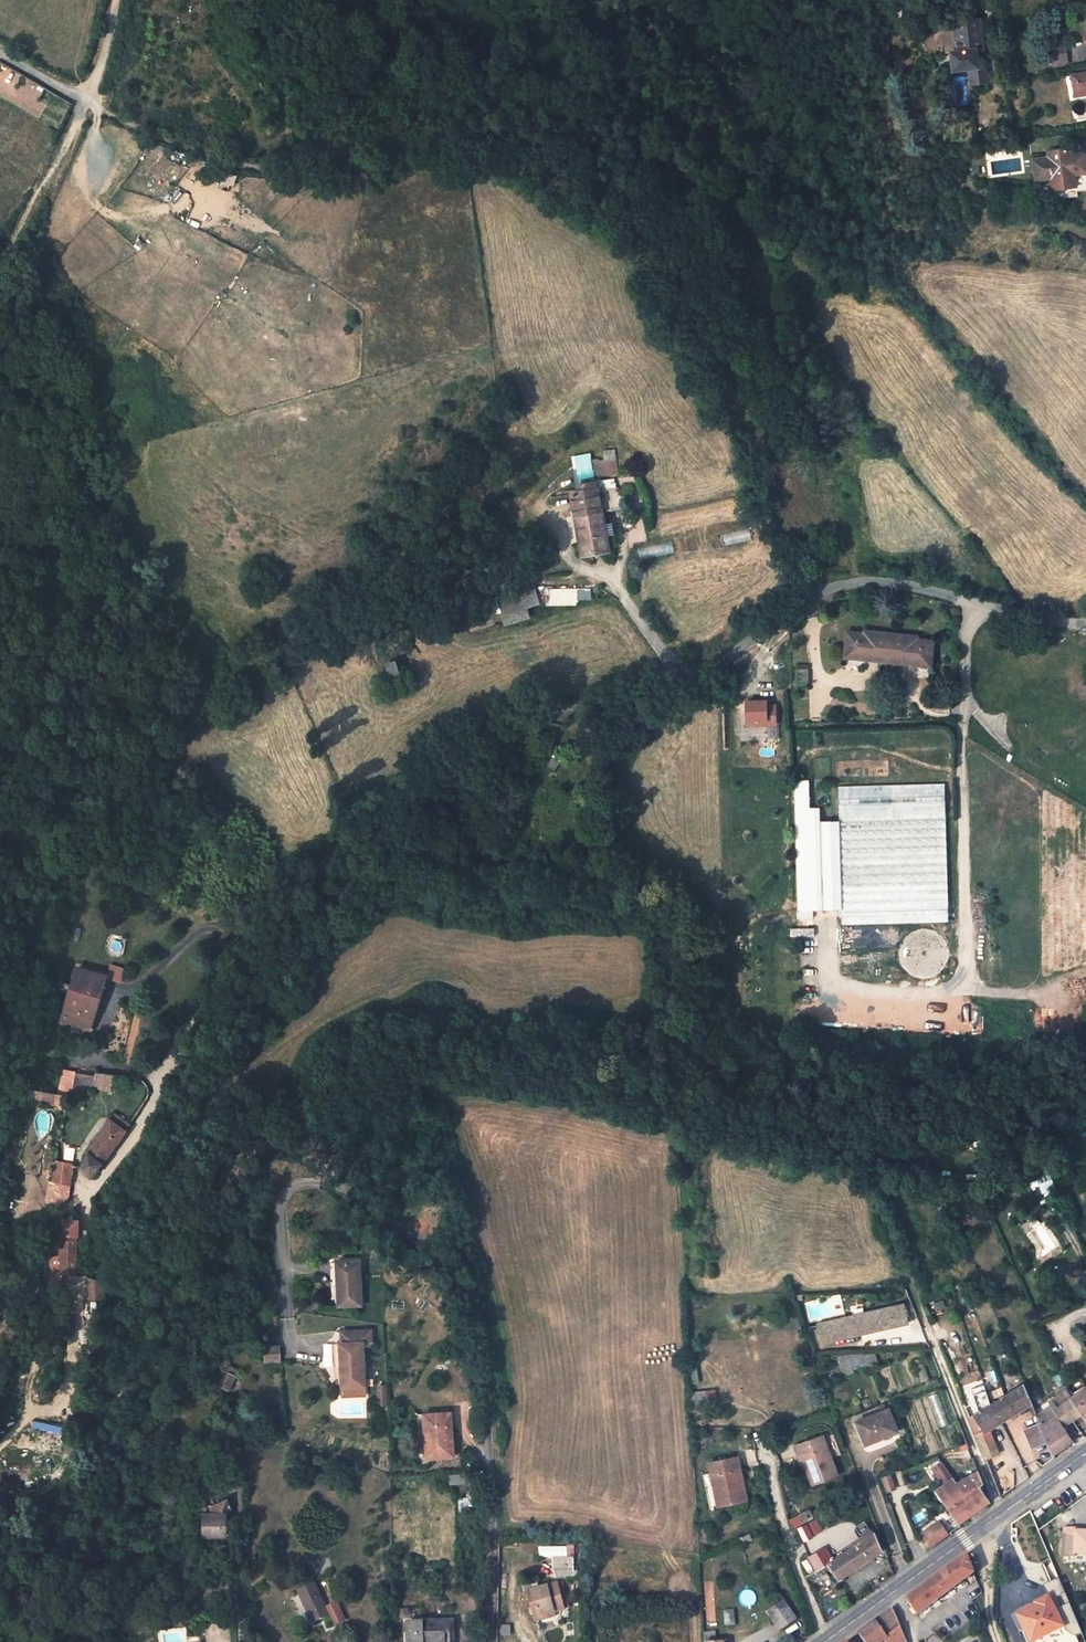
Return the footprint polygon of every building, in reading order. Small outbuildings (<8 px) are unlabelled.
[(983,50),(979,20),(954,23),(955,33),(944,34),(947,53),(950,52),(952,72),(970,69),(978,68),(976,51),(983,50)] [(954,23),(943,25),(944,34),(955,33),(954,23)] [(1053,67),(1067,65),(1066,56),(1064,47),(1050,49),(1044,50),(1046,59),(1049,59),(1049,61),(1052,61),(1053,67)] [(970,69),(971,84),(987,82),(985,67),(978,68),(970,69)] [(1072,76),(1076,96),(1085,94),(1085,73),(1072,76)] [(950,88),(948,76),(938,77),(943,89),(950,88)] [(1048,158),(1032,160),(1035,180),(1051,178),(1075,175),(1072,155),(1071,149),(1047,153),(1048,158)] [(1072,155),(1075,175),(1077,187),(1077,192),(1085,190),(1085,160),(1085,153),(1072,155)] [(1051,178),(1053,190),(1077,187),(1075,175),(1051,178)] [(1077,187),(1053,190),(1055,200),(1078,196),(1077,192),(1077,187)] [(845,193),(837,197),(852,217),(859,213),(845,193)] [(321,347),(335,342),(329,327),(315,332),(321,347)] [(603,450),(604,458),(594,459),(595,476),(618,474),(617,449),(603,450)] [(598,482),(578,484),(579,490),(572,491),(580,552),(607,548),(603,513),(623,510),(620,486),(599,489),(598,482)] [(515,600),(537,595),(534,583),(512,589),(515,600)] [(570,604),(570,590),(554,589),(553,604),(570,604)] [(916,655),(926,656),(928,636),(913,634),(913,631),(857,626),(857,628),(841,627),(839,647),(851,648),(851,654),(915,660),(916,655)] [(385,677),(395,674),(392,663),(383,665),(385,677)] [(792,682),(804,682),(803,663),(791,663),(792,682)] [(760,697),(741,698),(742,717),(761,717),(761,721),(770,720),(769,701),(761,702),(760,697)] [(796,914),(838,912),(834,823),(808,823),(806,782),(791,783),(796,914)] [(944,922),(938,785),(833,789),(834,823),(838,912),(839,927),(944,922)] [(814,925),(791,929),(792,938),(816,934),(814,925)] [(108,978),(121,982),(126,968),(112,964),(108,978)] [(52,1025),(80,1027),(85,969),(57,967),(52,1025)] [(87,1072),(55,1067),(49,1091),(63,1093),(63,1092),(73,1094),(75,1082),(106,1087),(109,1072),(88,1069),(87,1072)] [(47,1091),(25,1086),(24,1096),(45,1100),(47,1091)] [(119,1127),(104,1114),(86,1149),(82,1155),(75,1164),(83,1173),(104,1148),(114,1134),(119,1127)] [(1046,1144),(1038,1146),(1041,1154),(1049,1151),(1046,1144)] [(65,1171),(66,1166),(68,1161),(51,1157),(50,1157),(44,1178),(61,1183),(63,1176),(65,1171)] [(1024,1167),(1030,1182),(1047,1175),(1041,1160),(1024,1167)] [(54,1243),(68,1243),(68,1227),(54,1227),(54,1243)] [(363,1227),(359,1238),(366,1240),(369,1229),(363,1227)] [(380,1247),(373,1247),(373,1259),(381,1259),(380,1247)] [(339,1306),(362,1305),(360,1261),(337,1262),(339,1297),(339,1306)] [(102,1282),(87,1278),(86,1303),(104,1303),(102,1282)] [(442,1294),(439,1299),(446,1304),(450,1299),(442,1294)] [(863,1313),(818,1323),(823,1342),(908,1322),(904,1303),(887,1307),(863,1313)] [(342,1387),(366,1386),(366,1384),(364,1342),(374,1342),(373,1331),(341,1332),(341,1344),(340,1343),(342,1379),(342,1387)] [(335,1379),(342,1379),(340,1343),(334,1344),(335,1379)] [(264,1346),(265,1362),(282,1361),(281,1346),(264,1346)] [(230,1362),(225,1351),(210,1357),(213,1366),(220,1363),(224,1374),(228,1365),(230,1362)] [(849,1354),(854,1370),(878,1362),(876,1353),(849,1354)] [(849,1354),(837,1355),(844,1377),(855,1373),(854,1370),(849,1354)] [(921,1358),(913,1361),(922,1383),(930,1380),(921,1358)] [(228,1365),(224,1374),(226,1374),(220,1385),(230,1390),(237,1376),(236,1376),(238,1371),(234,1369),(228,1365)] [(1024,1383),(991,1403),(1002,1421),(1032,1402),(1028,1394),(1024,1383)] [(1062,1404),(1072,1419),(1082,1412),(1085,1417),(1085,1386),(1072,1396),(1062,1404)] [(1039,1420),(1040,1423),(1048,1441),(1053,1454),(1072,1440),(1063,1426),(1072,1419),(1062,1404),(1072,1396),(1066,1388),(1052,1399),(1054,1401),(1059,1406),(1039,1420)] [(1054,1401),(1036,1414),(1039,1420),(1059,1406),(1054,1401)] [(991,1403),(970,1417),(986,1458),(1000,1453),(990,1428),(1002,1421),(991,1403)] [(889,1409),(857,1421),(864,1441),(879,1435),(880,1438),(898,1430),(889,1409)] [(427,1458),(454,1456),(451,1413),(425,1414),(427,1458)] [(1048,1441),(1040,1423),(1025,1430),(1032,1448),(1048,1441)] [(813,1484),(838,1474),(823,1435),(795,1446),(799,1456),(802,1455),(806,1467),(813,1484)] [(741,1469),(738,1457),(709,1463),(718,1506),(743,1501),(735,1470),(741,1469)] [(933,1468),(944,1485),(953,1478),(942,1462),(933,1468)] [(735,1470),(743,1501),(747,1500),(741,1469),(735,1470)] [(984,1483),(979,1471),(956,1483),(965,1495),(978,1486),(984,1483)] [(897,1487),(892,1473),(881,1477),(886,1491),(897,1487)] [(467,1476),(450,1476),(451,1485),(467,1483),(467,1476)] [(937,1490),(949,1506),(965,1495),(956,1483),(953,1478),(944,1485),(937,1490)] [(470,1483),(471,1500),(479,1499),(478,1483),(470,1483)] [(949,1506),(960,1523),(990,1502),(978,1486),(965,1495),(949,1506)] [(211,1512),(203,1512),(203,1536),(227,1536),(227,1513),(223,1512),(227,1499),(211,1505),(211,1512)] [(233,1510),(227,1499),(223,1512),(227,1513),(233,1510)] [(1045,1510),(1053,1504),(1051,1501),(1042,1507),(1045,1510)] [(1044,1513),(1040,1509),(1034,1513),(1037,1518),(1044,1513)] [(820,1515),(826,1527),(834,1523),(828,1511),(820,1515)] [(804,1520),(805,1523),(818,1516),(816,1513),(804,1520)] [(826,1527),(820,1515),(818,1516),(824,1528),(826,1527)] [(737,1532),(739,1537),(750,1533),(759,1529),(753,1518),(738,1525),(741,1530),(737,1532)] [(801,1526),(805,1538),(823,1532),(818,1519),(801,1526)] [(939,1522),(921,1535),(931,1548),(949,1536),(939,1522)] [(860,1533),(856,1536),(860,1542),(873,1533),(867,1523),(857,1529),(860,1533)] [(1085,1554),(1085,1531),(1074,1531),(1074,1528),(1064,1528),(1064,1556),(1074,1556),(1074,1554),(1085,1554)] [(825,1547),(809,1557),(817,1571),(830,1563),(839,1578),(882,1550),(875,1532),(873,1533),(860,1542),(856,1545),(833,1560),(825,1547)] [(753,1540),(750,1533),(739,1537),(742,1544),(753,1540)] [(554,1578),(575,1577),(574,1545),(539,1547),(539,1556),(553,1556),(554,1578)] [(974,1573),(966,1555),(936,1578),(905,1600),(917,1615),(974,1573)] [(396,1561),(396,1572),(410,1572),(410,1562),(396,1561)] [(528,1591),(532,1607),(536,1606),(539,1616),(555,1613),(565,1610),(557,1583),(528,1591)] [(315,1584),(297,1592),(312,1623),(329,1615),(315,1584)] [(1070,1590),(1065,1593),(1068,1602),(1073,1599),(1070,1590)] [(1048,1597),(1035,1603),(1038,1608),(1033,1610),(1032,1607),(1019,1614),(1025,1627),(1032,1641),(1063,1627),(1048,1597)] [(338,1600),(327,1605),(335,1625),(346,1621),(338,1600)] [(796,1619),(784,1600),(767,1612),(779,1630),(796,1619)] [(1030,1603),(1010,1612),(1013,1617),(1019,1614),(1032,1607),(1033,1610),(1038,1608),(1035,1603),(1030,1603)] [(900,1628),(892,1609),(859,1633),(865,1641),(881,1641),(884,1639),(900,1628)] [(555,1613),(539,1616),(535,1618),(536,1622),(556,1617),(555,1613)] [(1025,1627),(1019,1614),(1013,1617),(1019,1630),(1025,1627)] [(408,1641),(452,1641),(451,1622),(407,1623),(408,1641)] [(903,1635),(900,1628),(884,1639),(886,1641),(893,1641),(903,1635)] [(716,1632),(704,1632),(705,1641),(717,1641),(716,1632)]
